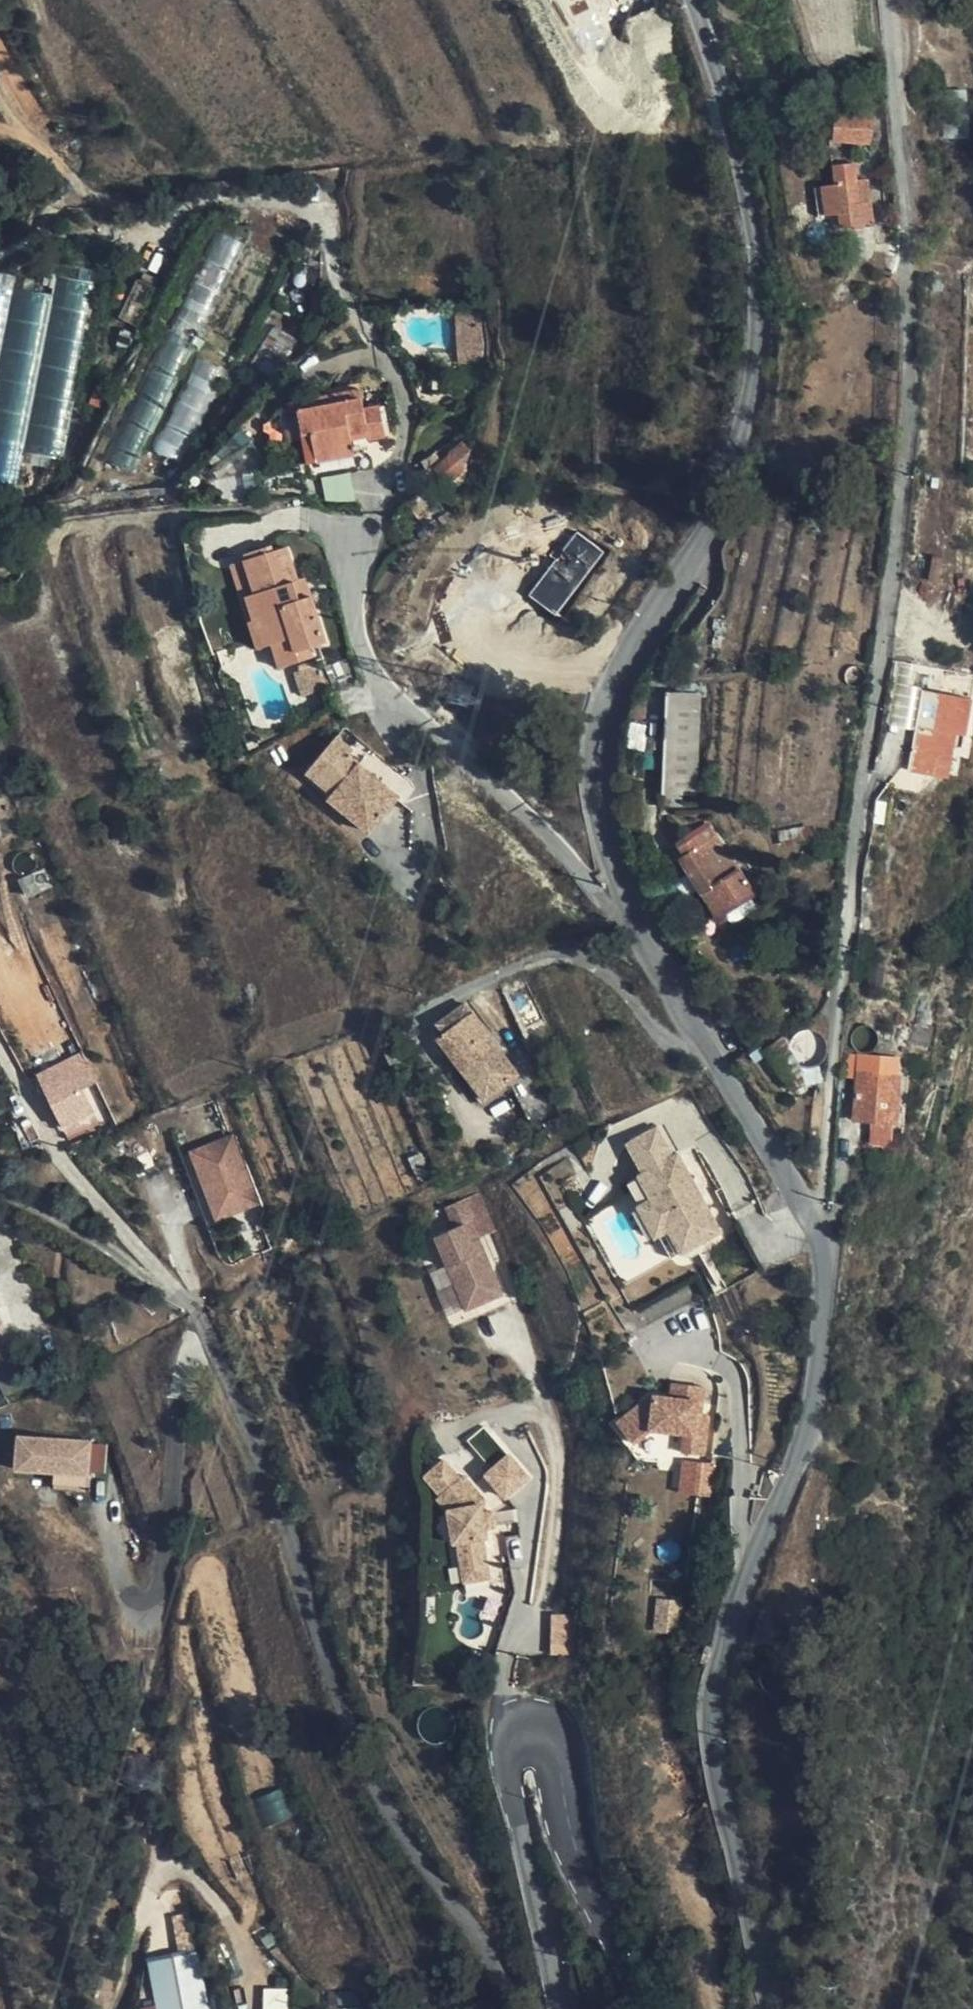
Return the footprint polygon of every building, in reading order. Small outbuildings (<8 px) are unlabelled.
[(951,89),(955,122),(972,120),(968,87),(951,89)] [(869,142),(872,125),(854,123),(855,114),(838,113),(834,143),(852,146),(853,140),(869,142)] [(861,224),(855,164),(837,167),(843,226),(861,224)] [(240,405),(332,211),(296,193),(247,190),(238,205),(225,199),(91,468),(114,480),(124,462),(142,471),(146,463),(162,471),(177,444),(196,454),(225,398),(240,405)] [(18,493),(24,451),(70,457),(95,279),(58,274),(56,289),(0,281),(0,491),(18,493)] [(363,423),(380,421),(380,415),(379,400),(312,406),(314,436),(322,435),(324,459),(365,454),(363,435),(363,423)] [(402,443),(401,420),(380,421),(381,433),(383,445),(402,443)] [(381,433),(380,421),(363,423),(363,435),(381,433)] [(230,496),(270,455),(243,429),(203,470),(230,496)] [(322,435),(314,436),(317,467),(325,466),(324,459),(322,435)] [(329,499),(355,496),(353,472),(326,475),(329,499)] [(253,554),(280,547),(279,540),(251,548),(253,554)] [(300,581),(303,579),(294,544),(280,547),(253,554),(239,558),(261,643),(273,639),(297,634),(300,650),(312,646),(329,641),(317,593),(304,596),(300,581)] [(313,577),(303,579),(300,581),(304,596),(317,593),(313,577)] [(297,634),(273,639),(280,665),(314,656),(312,646),(300,650),(297,634)] [(696,793),(700,692),(667,691),(664,793),(696,793)] [(972,704),(924,694),(911,757),(939,763),(942,748),(953,750),(962,752),(972,704)] [(338,712),(331,720),(350,734),(344,741),(394,778),(405,763),(338,712)] [(350,734),(331,720),(303,759),(331,780),(341,787),(344,783),(374,805),(394,778),(344,741),(350,734)] [(946,782),(953,750),(942,748),(939,763),(911,757),(908,774),(946,782)] [(341,787),(331,780),(326,787),(365,816),(374,805),(344,783),(341,787)] [(708,893),(740,872),(705,818),(676,837),(686,854),(682,858),(705,892),(706,891),(708,893)] [(50,884),(42,866),(17,877),(25,896),(50,884)] [(752,893),(740,872),(708,893),(722,912),(752,893)] [(0,954),(0,1003),(33,1067),(52,1056),(0,954)] [(441,1047),(467,1081),(486,1108),(519,1084),(466,1011),(442,1029),(450,1041),(441,1047)] [(789,1047),(789,1040),(765,1052),(793,1094),(824,1085),(820,1063),(811,1065),(804,1064),(799,1061),(794,1058),(791,1053),(789,1047)] [(842,1055),(840,1079),(858,1080),(858,1072),(860,1057),(842,1055)] [(79,1089),(92,1083),(97,1080),(89,1063),(83,1066),(44,1085),(69,1137),(88,1129),(83,1117),(89,1114),(79,1089)] [(858,1072),(858,1080),(855,1120),(897,1123),(901,1078),(899,1078),(899,1070),(891,1070),(889,1076),(858,1072)] [(486,1108),(467,1081),(459,1087),(485,1122),(525,1093),(519,1084),(486,1108)] [(283,1263),(216,1101),(170,1119),(235,1282),(283,1263)] [(658,1125),(629,1141),(646,1170),(675,1154),(658,1125)] [(675,1154),(646,1170),(691,1248),(729,1226),(684,1148),(675,1154)] [(646,1170),(637,1175),(682,1253),(691,1248),(646,1170)] [(470,1261),(462,1245),(453,1228),(425,1242),(448,1287),(457,1282),(466,1300),(481,1305),(498,1296),(482,1264),(470,1261)] [(470,1241),(462,1245),(470,1261),(482,1264),(470,1241)] [(457,1282),(448,1287),(462,1314),(481,1305),(466,1300),(457,1282)] [(620,1426),(634,1442),(649,1429),(687,1432),(685,1453),(706,1454),(709,1416),(701,1415),(703,1386),(672,1383),(670,1400),(652,1398),(620,1426)] [(634,1442),(629,1447),(638,1457),(647,1449),(685,1453),(687,1432),(649,1429),(634,1442)] [(97,1433),(25,1433),(25,1467),(97,1467),(97,1433)] [(535,1474),(514,1451),(490,1474),(510,1496),(535,1474)] [(451,1457),(437,1470),(453,1487),(447,1492),(440,1499),(451,1511),(453,1514),(458,1540),(463,1539),(466,1564),(493,1560),(490,1536),(494,1535),(489,1501),(493,1498),(470,1474),(468,1475),(451,1457)] [(687,1458),(683,1491),(716,1494),(720,1462),(687,1458)] [(453,1487),(437,1470),(432,1474),(447,1492),(453,1487)] [(458,1540),(453,1514),(443,1515),(448,1542),(458,1540)] [(493,1560),(466,1564),(468,1580),(495,1576),(493,1560)] [(686,1599),(660,1597),(657,1629),(683,1631),(686,1599)] [(555,1613),(554,1652),(578,1653),(579,1614),(555,1613)] [(161,2008),(211,2008),(200,1950),(151,1959),(161,2008)] [(361,1990),(330,1991),(330,2008),(362,2008),(361,1990)]
